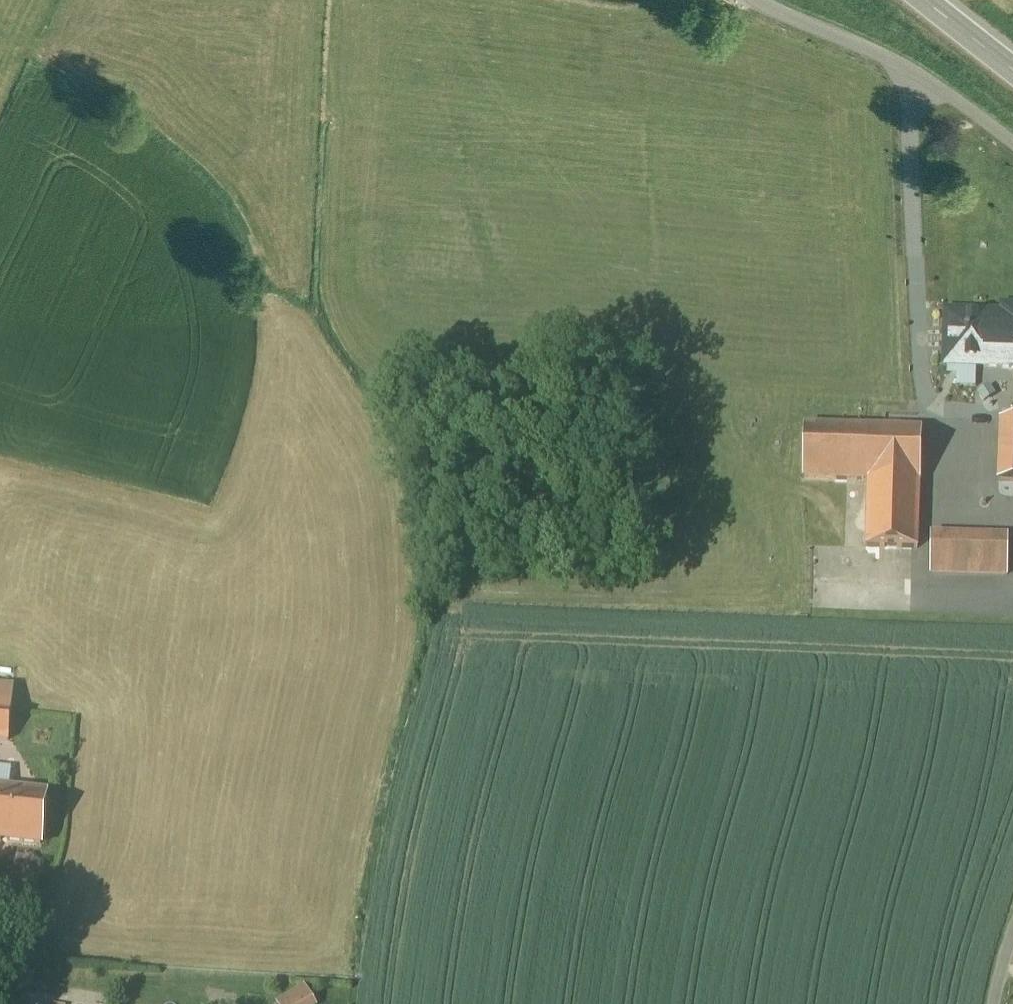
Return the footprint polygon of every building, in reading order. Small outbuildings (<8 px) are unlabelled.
[(947,314),(945,366),(1012,368),(1012,309),(1012,316),(947,314)] [(1001,422),(999,482),(1012,483),(1012,422),(1001,422)] [(922,430),(804,427),(803,480),(868,482),(866,547),(918,549),(922,430)] [(1008,551),(931,548),(930,573),(1007,575),(1008,551)] [(9,742),(14,689),(0,687),(0,742),(9,742)] [(0,790),(0,842),(41,846),(47,795),(0,790)] [(275,1003),(315,1003),(303,985),(275,1003)]
